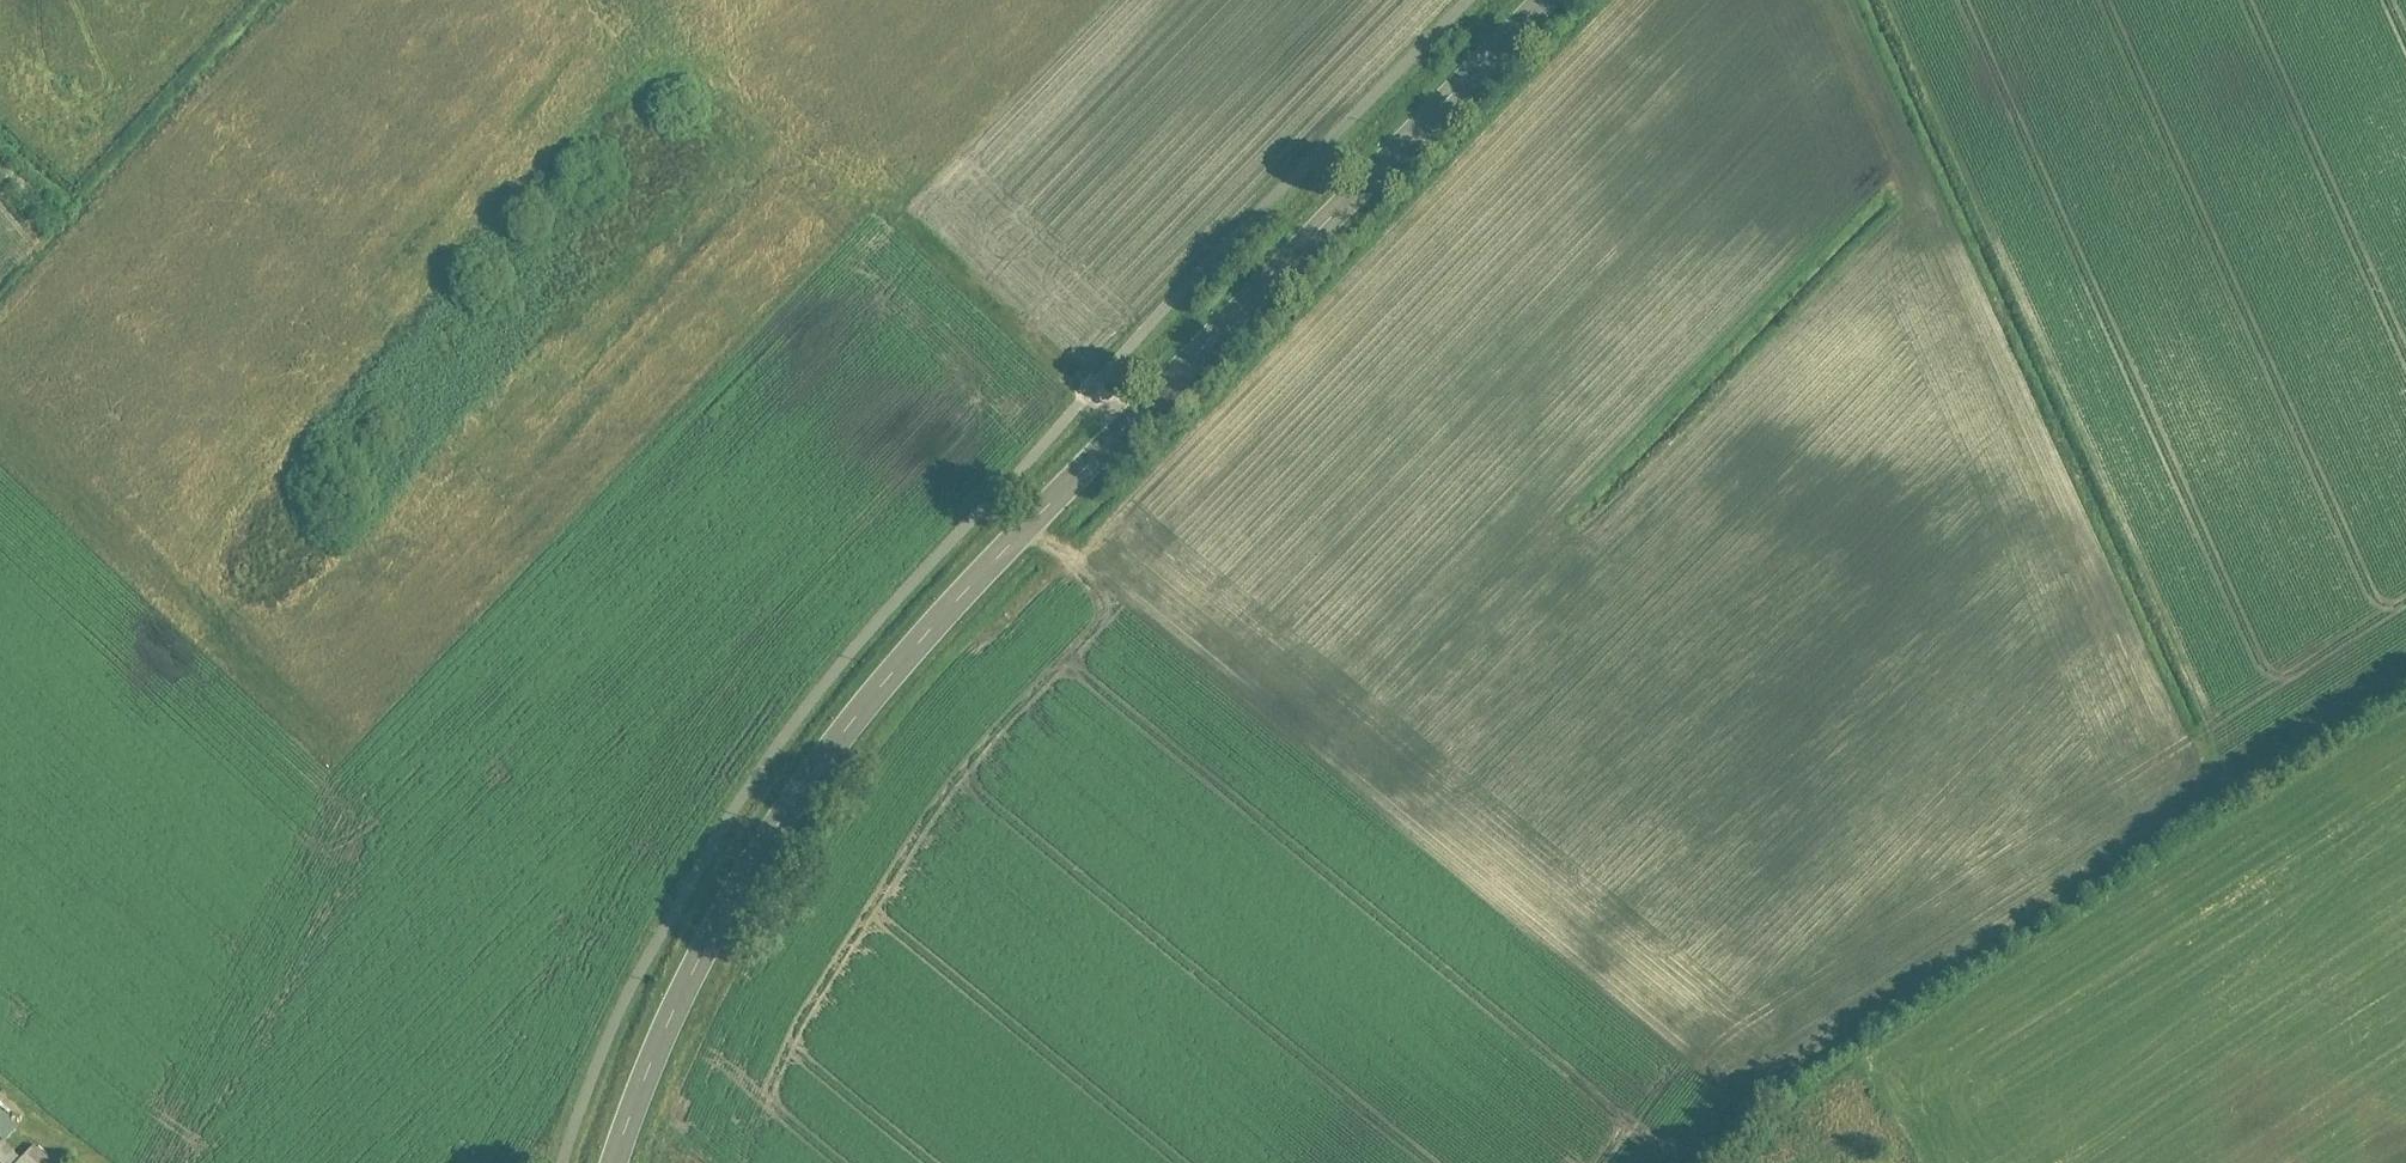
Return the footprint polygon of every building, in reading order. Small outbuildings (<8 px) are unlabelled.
[(0,1139),(0,1161),(2,1162),(8,1162),(17,1153),(27,1162),(56,1162),(24,1134),(11,1149),(0,1139)]
